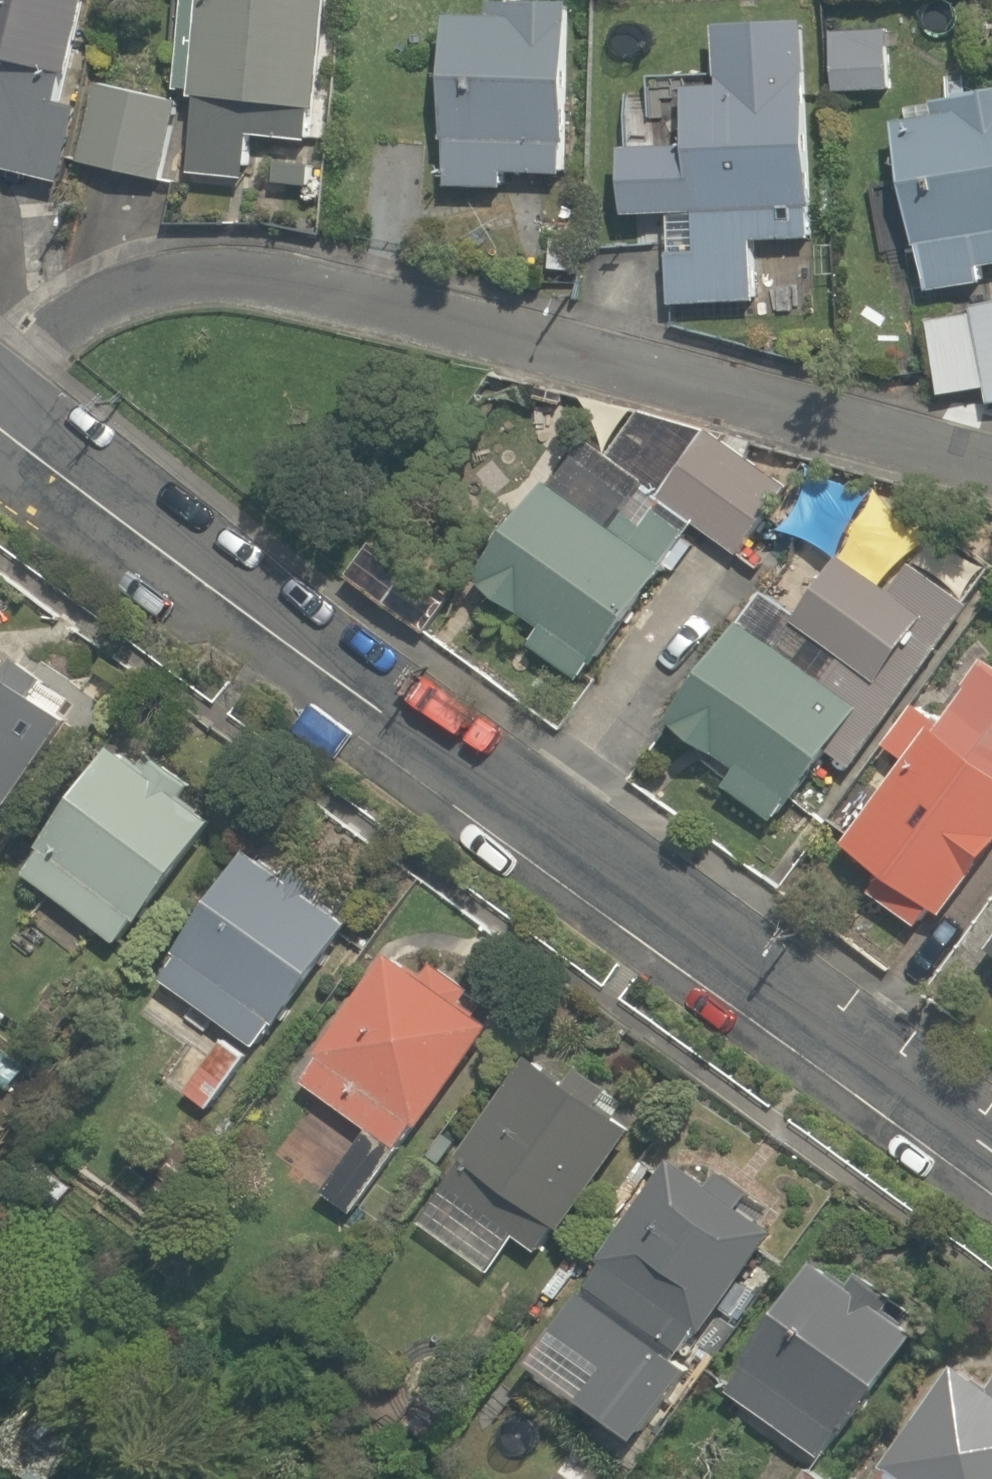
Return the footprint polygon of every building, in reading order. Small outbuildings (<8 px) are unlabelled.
[(40,180),(79,0),(0,0),(0,171),(40,180)] [(298,141),(305,0),(189,0),(180,178),(244,181),(246,139),(298,141)] [(429,187),(502,185),(501,169),(563,168),(559,4),(424,8),(429,187)] [(884,20),(817,25),(822,96),(889,91),(884,20)] [(740,242),(798,237),(783,63),(648,74),(667,303),(745,297),(740,242)] [(168,101),(85,86),(71,162),(154,177),(168,101)] [(892,237),(917,234),(924,289),(978,283),(976,269),(991,267),(991,111),(878,125),(892,237)] [(927,392),(980,384),(982,402),(991,401),(991,300),(915,311),(927,392)] [(728,555),(787,479),(714,423),(655,499),(728,555)] [(850,495),(804,466),(770,520),(816,549),(850,495)] [(676,527),(630,491),(602,528),(536,477),(460,576),(527,628),(520,637),(565,672),(676,527)] [(811,679),(710,613),(646,712),(713,755),(698,778),(765,823),(813,749),(847,771),(983,564),(919,523),(878,586),(828,553),(787,617),(832,646),(811,679)] [(966,644),(921,712),(902,699),(869,749),(880,756),(821,845),(927,916),(991,819),(991,661),(966,644)] [(64,732),(0,685),(0,819),(64,732)] [(349,727),(304,696),(280,730),(325,761),(349,727)] [(142,968),(182,913),(150,889),(200,820),(96,744),(6,867),(142,968)] [(322,922),(223,862),(150,982),(249,1042),(322,922)] [(969,953),(991,970),(991,922),(969,953)] [(476,1012),(373,947),(289,1081),(393,1146),(476,1012)] [(237,1063),(203,1040),(170,1090),(204,1113),(237,1063)] [(404,1219),(482,1277),(510,1239),(529,1253),(620,1131),(524,1059),(404,1219)] [(353,1134),(310,1108),(278,1160),(321,1186),(353,1134)] [(670,1347),(765,1226),(674,1155),(579,1276),(670,1347)] [(912,1330),(810,1254),(706,1393),(808,1469),(912,1330)] [(681,1379),(563,1288),(511,1356),(629,1447),(681,1379)] [(938,1363),(857,1478),(991,1478),(991,1401),(938,1363)]
